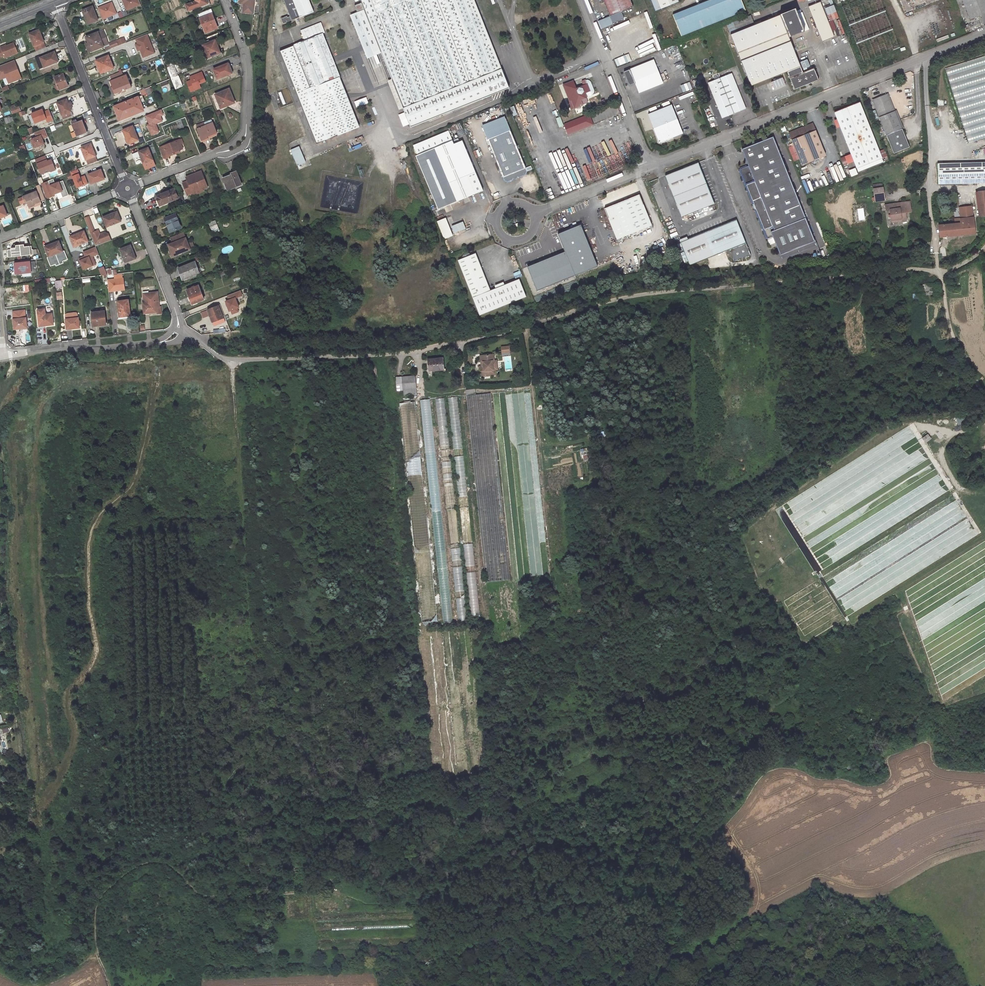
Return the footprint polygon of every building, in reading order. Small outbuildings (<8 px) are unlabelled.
[(140,4),(139,0),(123,0),(127,10),(140,4)] [(186,5),(188,11),(195,8),(208,4),(206,0),(195,0),(196,1),(186,5)] [(195,8),(195,10),(210,5),(208,0),(206,0),(208,4),(195,8)] [(254,0),(241,0),(240,4),(244,4),(243,12),(253,13),(254,0)] [(290,16),(288,17),(287,16),(281,18),(283,24),(313,12),(309,0),(283,0),(290,16)] [(362,3),(364,10),(358,12),(361,20),(353,22),(362,43),(375,38),(381,52),(408,119),(425,112),(439,106),(488,87),(491,95),(509,88),(474,0),(360,0),(362,3)] [(610,16),(622,11),(633,7),(630,0),(603,0),(610,16)] [(655,11),(661,9),(679,2),(678,0),(651,0),(655,11)] [(673,15),(681,36),(745,10),(741,0),(711,0),(673,15)] [(842,7),(863,62),(900,48),(881,0),(860,0),(842,7)] [(970,19),(984,13),(984,0),(962,0),(970,19)] [(820,2),(808,6),(822,42),(834,37),(820,2)] [(102,19),(116,14),(112,3),(98,8),(102,19)] [(362,3),(354,5),(358,12),(364,10),(362,3)] [(98,20),(92,7),(82,11),(83,12),(84,16),(88,24),(98,20)] [(736,28),(729,31),(751,86),(781,74),(784,73),(787,72),(794,90),(819,80),(814,68),(803,72),(789,37),(804,31),(799,18),(795,9),(754,25),(751,15),(733,22),(736,28)] [(622,11),(610,16),(612,21),(624,16),(622,11)] [(358,12),(350,15),(353,22),(361,20),(358,12)] [(212,14),(200,19),(205,33),(217,28),(212,14)] [(804,16),(799,18),(804,31),(809,29),(804,16)] [(39,30),(29,34),(34,46),(36,51),(45,47),(43,42),(41,38),(42,38),(39,30)] [(98,32),(86,37),(88,43),(90,47),(91,46),(93,51),(103,46),(102,43),(107,41),(103,31),(98,33),(98,32)] [(294,45),(280,51),(317,144),(338,135),(359,127),(322,34),(299,44),(294,45)] [(154,53),(147,35),(136,39),(138,44),(140,50),(143,57),(154,53)] [(375,38),(362,43),(367,57),(381,52),(375,38)] [(215,40),(203,45),(208,58),(214,55),(215,56),(218,55),(217,54),(219,53),(216,47),(217,46),(215,40)] [(0,49),(0,57),(4,56),(5,58),(18,53),(14,43),(1,48),(1,49),(0,49)] [(54,52),(40,58),(44,67),(58,62),(56,56),(55,56),(54,52)] [(671,53),(653,60),(656,68),(674,61),(671,53)] [(945,64),(966,143),(984,138),(984,53),(945,64)] [(108,56),(96,61),(101,73),(101,74),(105,72),(114,68),(108,56)] [(378,85),(367,58),(362,60),(372,87),(378,85)] [(10,68),(15,66),(20,79),(22,78),(14,60),(8,63),(10,68)] [(653,60),(624,72),(630,86),(635,84),(639,93),(663,83),(656,68),(653,60)] [(172,62),(166,64),(168,68),(167,68),(171,78),(178,76),(172,62)] [(0,66),(0,78),(8,75),(11,82),(20,79),(15,66),(10,68),(8,63),(0,66)] [(227,64),(213,69),(217,79),(232,73),(229,67),(228,68),(227,64)] [(112,80),(123,76),(122,71),(110,76),(112,80)] [(201,87),(199,84),(206,81),(202,72),(189,77),(191,80),(186,82),(189,88),(193,86),(195,88),(196,89),(201,87)] [(63,74),(54,77),(57,85),(55,86),(56,90),(59,89),(59,90),(68,86),(63,74)] [(731,74),(708,83),(722,118),(730,115),(729,113),(731,113),(731,114),(746,108),(731,74)] [(0,78),(0,80),(6,77),(9,83),(11,82),(8,75),(0,78)] [(114,86),(113,86),(115,92),(121,89),(122,91),(127,89),(126,88),(131,86),(126,75),(123,76),(112,80),(114,86)] [(171,78),(176,89),(183,86),(178,76),(171,78)] [(782,77),(772,81),(776,90),(786,86),(782,77)] [(587,80),(586,80),(587,84),(590,91),(585,93),(586,97),(591,95),(593,94),(594,93),(594,92),(594,91),(591,82),(590,81),(589,80),(588,80),(587,80)] [(573,81),(563,85),(570,101),(572,100),(575,108),(583,105),(581,100),(587,98),(586,97),(585,93),(590,91),(587,84),(584,85),(576,88),(573,81)] [(682,92),(691,90),(689,83),(681,84),(682,92)] [(488,87),(439,106),(442,113),(443,114),(491,95),(488,87)] [(229,89),(215,95),(221,108),(226,106),(226,105),(234,102),(229,89)] [(888,94),(872,100),(886,135),(902,129),(888,94)] [(120,104),(114,107),(119,120),(131,116),(131,114),(143,109),(141,103),(138,97),(123,103),(122,100),(119,101),(120,104)] [(66,100),(57,103),(62,115),(63,119),(73,115),(69,107),(72,106),(71,103),(68,104),(66,100)] [(852,105),(834,112),(851,154),(854,161),(857,168),(882,158),(879,151),(860,102),(855,104),(852,105)] [(672,105),(648,114),(659,143),(668,139),(669,141),(671,140),(671,138),(683,133),(672,105)] [(439,106),(425,112),(428,118),(442,113),(439,106)] [(35,123),(46,119),(47,122),(52,120),(48,110),(43,112),(42,109),(31,114),(35,123)] [(162,121),(160,116),(163,115),(161,110),(146,116),(149,124),(148,125),(151,135),(159,132),(156,124),(162,121)] [(425,112),(408,119),(411,127),(428,120),(428,118),(425,112)] [(589,115),(564,125),(568,135),(593,125),(589,115)] [(76,120),(71,122),(77,136),(78,136),(86,133),(82,121),(77,122),(76,120)] [(178,125),(170,128),(172,132),(179,129),(184,127),(181,120),(176,121),(178,125)] [(205,126),(197,129),(202,140),(207,138),(207,136),(217,132),(211,120),(204,123),(205,126)] [(813,124),(789,133),(802,165),(825,155),(813,124)] [(133,126),(123,130),(122,131),(125,137),(126,137),(128,144),(138,140),(133,126)] [(35,133),(37,137),(31,139),(35,148),(44,144),(42,139),(47,137),(44,129),(35,133)] [(510,130),(487,139),(501,173),(504,181),(507,182),(513,180),(514,178),(517,177),(519,177),(526,175),(527,171),(524,164),(518,149),(517,146),(510,130)] [(144,142),(150,140),(147,131),(141,133),(144,142)] [(448,131),(413,146),(417,155),(435,148),(457,201),(483,190),(462,141),(458,142),(454,144),(453,142),(452,141),(452,140),(448,131)] [(773,137),(742,149),(748,166),(740,169),(754,204),(753,204),(753,206),(754,208),(755,210),(756,209),(768,239),(773,237),(780,255),(815,241),(805,218),(773,137)] [(179,140),(160,147),(164,158),(174,154),(174,152),(179,150),(178,146),(181,145),(181,144),(179,140)] [(91,144),(81,148),(86,160),(86,159),(88,163),(97,160),(95,156),(93,151),(94,151),(91,144)] [(299,146),(291,150),(298,166),(306,162),(299,146)] [(148,148),(139,151),(141,156),(140,156),(143,163),(153,160),(148,148)] [(851,154),(845,157),(848,164),(854,161),(851,154)] [(45,156),(35,159),(41,174),(50,171),(55,170),(51,159),(47,161),(45,156)] [(698,162),(665,176),(682,217),(715,204),(698,162)] [(938,164),(938,184),(984,182),(984,163),(938,164)] [(79,174),(78,169),(71,172),(77,187),(88,183),(85,176),(80,178),(79,174)] [(104,179),(102,175),(103,174),(101,169),(88,175),(91,184),(104,179)] [(207,187),(201,171),(186,177),(187,181),(183,183),(187,195),(193,193),(192,191),(201,187),(202,189),(207,187)] [(242,185),(236,171),(229,174),(230,175),(223,178),(228,190),(242,185)] [(49,181),(42,183),(46,194),(45,195),(46,198),(47,197),(47,198),(54,196),(54,194),(50,185),(49,181)] [(63,181),(55,184),(50,185),(54,194),(60,192),(62,198),(68,195),(63,181)] [(38,190),(23,196),(26,203),(27,202),(29,207),(35,205),(34,204),(41,201),(40,201),(45,199),(40,184),(36,186),(38,190)] [(160,205),(178,198),(174,188),(156,196),(160,205)] [(883,188),(873,189),(875,201),(885,200),(883,188)] [(639,195),(605,209),(617,239),(652,225),(639,195)] [(961,223),(938,225),(940,237),(975,233),(973,217),(971,198),(958,199),(960,211),(960,218),(961,223)] [(895,203),(885,205),(886,210),(890,210),(891,220),(897,219),(897,221),(906,219),(905,213),(911,212),(910,201),(899,203),(899,204),(895,204),(895,203)] [(858,221),(865,220),(863,208),(856,209),(858,221)] [(121,221),(119,216),(118,216),(116,212),(103,217),(107,227),(121,221)] [(181,227),(175,213),(165,218),(167,224),(170,223),(173,231),(181,227)] [(450,218),(442,221),(448,236),(466,229),(463,221),(453,226),(450,218)] [(736,219),(680,242),(690,265),(729,250),(734,262),(751,255),(736,219)] [(217,224),(210,227),(212,232),(219,230),(217,224)] [(563,252),(526,265),(534,290),(596,269),(580,224),(556,233),(563,252)] [(94,232),(90,233),(96,246),(111,240),(109,234),(102,236),(101,235),(100,234),(98,230),(94,232)] [(77,234),(70,237),(74,247),(80,244),(82,248),(90,245),(84,232),(78,235),(77,234)] [(190,249),(186,238),(168,245),(173,256),(190,249)] [(62,251),(59,242),(52,245),(52,244),(45,247),(49,257),(62,251)] [(20,245),(21,256),(33,255),(33,249),(32,249),(32,246),(24,247),(24,244),(20,245)] [(8,257),(21,256),(20,245),(16,245),(16,248),(11,248),(11,249),(7,250),(8,257)] [(134,254),(130,245),(120,249),(123,257),(121,258),(122,263),(135,259),(134,254)] [(85,251),(87,256),(85,256),(79,259),(84,269),(95,264),(92,256),(99,253),(96,247),(85,251)] [(463,258),(458,260),(480,315),(526,297),(519,279),(490,290),(476,253),(470,255),(463,258)] [(31,272),(30,262),(16,263),(16,268),(15,268),(16,274),(31,272)] [(187,277),(199,272),(198,269),(195,262),(178,268),(182,278),(186,276),(187,277)] [(228,276),(225,270),(218,274),(220,279),(228,276)] [(124,278),(109,280),(110,291),(125,290),(124,278)] [(204,299),(198,285),(195,287),(192,288),(187,290),(192,304),(204,299)] [(226,296),(228,300),(234,297),(241,295),(240,290),(226,296)] [(159,307),(157,292),(148,293),(149,297),(144,297),(144,303),(143,303),(144,312),(148,312),(148,313),(157,312),(156,307),(159,307)] [(228,300),(224,301),(228,311),(230,310),(236,307),(237,307),(234,297),(228,300)] [(130,314),(128,300),(122,301),(118,301),(120,317),(126,316),(125,315),(130,314)] [(224,321),(218,305),(208,309),(214,325),(224,321)] [(54,324),(52,313),(45,314),(45,309),(37,310),(39,325),(44,325),(44,326),(54,324)] [(14,319),(25,318),(24,310),(14,311),(13,313),(14,319)] [(106,323),(104,311),(92,312),(93,326),(101,325),(101,324),(106,323)] [(27,328),(26,317),(25,318),(14,319),(13,319),(14,328),(18,328),(19,329),(27,328)] [(80,328),(78,318),(66,319),(65,319),(67,329),(71,328),(71,329),(80,328)] [(493,354),(482,356),(483,366),(481,366),(479,367),(480,376),(496,374),(495,369),(498,369),(497,360),(494,360),(493,354)] [(443,358),(427,359),(428,371),(436,370),(436,369),(444,368),(443,358)] [(415,375),(396,377),(397,391),(404,391),(404,396),(417,394),(415,375)] [(444,398),(436,399),(439,439),(447,438),(444,398)] [(437,483),(430,399),(421,400),(428,485),(432,485),(432,484),(437,483)] [(434,621),(416,401),(401,403),(419,623),(434,621)] [(952,488),(947,477),(944,479),(949,490),(952,488)] [(951,532),(874,573),(878,581),(875,583),(879,589),(875,591),(878,595),(883,593),(882,591),(962,548),(954,534),(953,534),(951,532)] [(813,552),(815,551),(816,552),(824,549),(825,551),(833,548),(831,543),(828,544),(826,539),(811,547),(813,552)] [(895,589),(950,697),(963,690),(953,670),(957,663),(958,663),(964,675),(966,671),(972,675),(978,672),(974,665),(976,663),(973,656),(978,647),(972,644),(975,638),(973,639),(968,649),(964,650),(969,642),(958,648),(953,638),(984,622),(974,603),(984,597),(984,593),(984,591),(984,543),(895,589)] [(477,607),(473,544),(464,544),(469,608),(477,607)] [(451,561),(461,560),(460,548),(451,549),(451,561)] [(438,564),(442,623),(450,622),(449,607),(448,607),(447,584),(445,584),(444,557),(438,557),(438,560),(441,560),(442,564),(438,564)]
